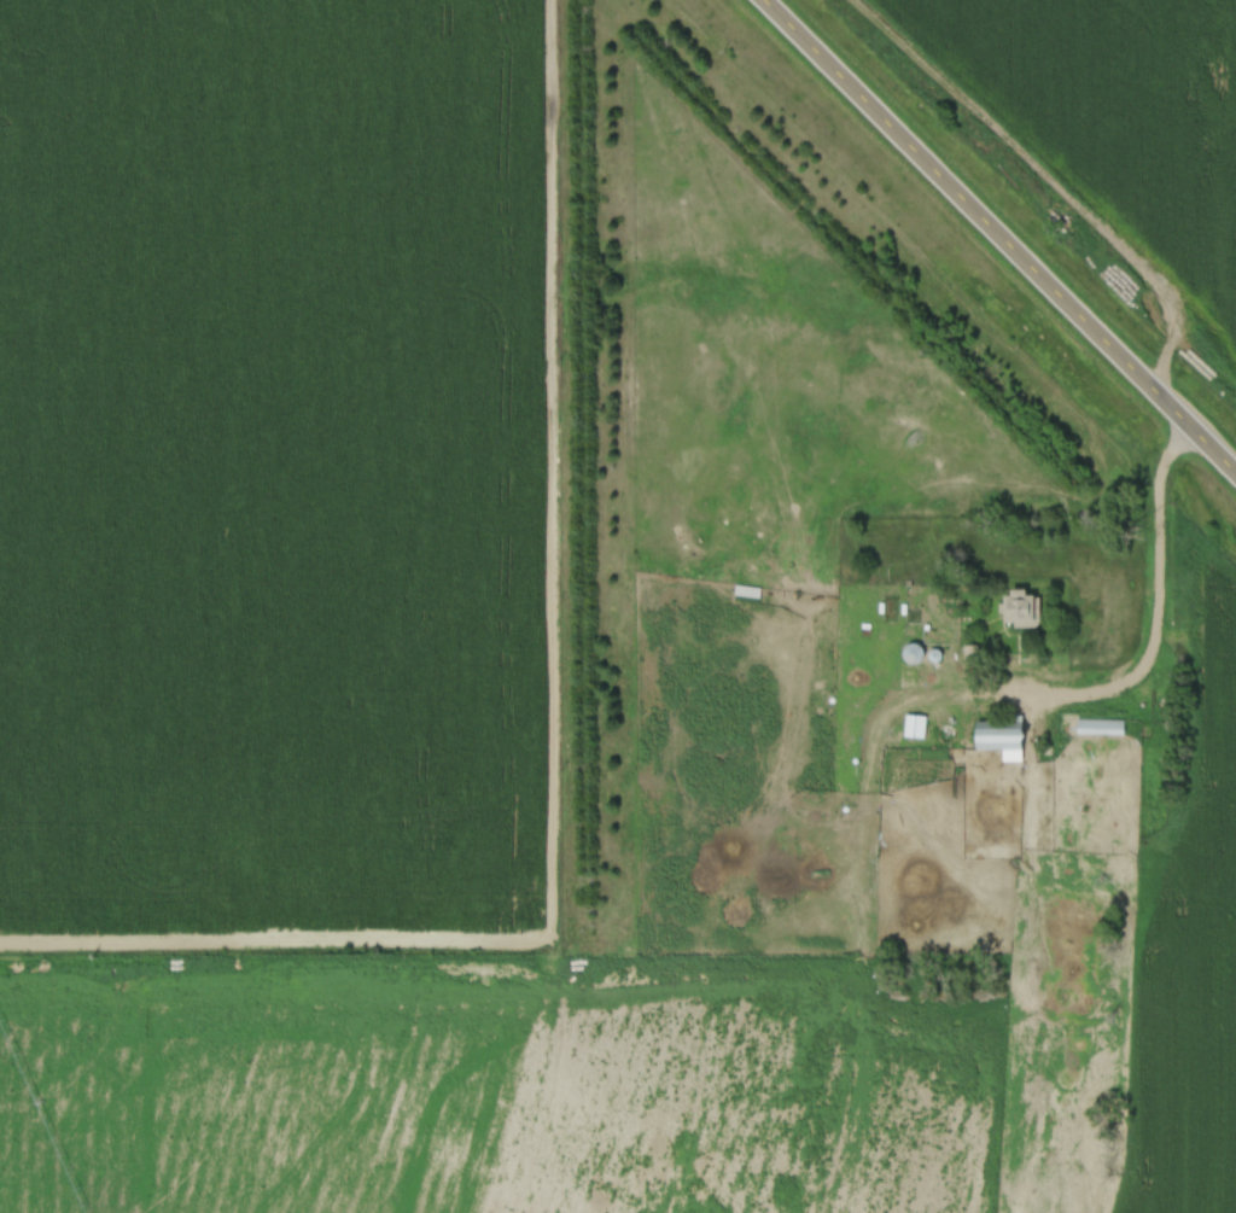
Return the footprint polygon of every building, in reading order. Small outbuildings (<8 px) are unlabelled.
[(737,596),(763,599),(764,588),(738,585),(737,596)] [(1041,627),(1041,593),(1003,593),(1003,627),(1041,627)] [(929,716),(907,715),(906,737),(927,738),(929,716)] [(972,720),(972,750),(1003,750),(1003,762),(1024,762),(1024,720),(972,720)] [(1078,735),(1127,735),(1127,720),(1078,720),(1078,735)]
